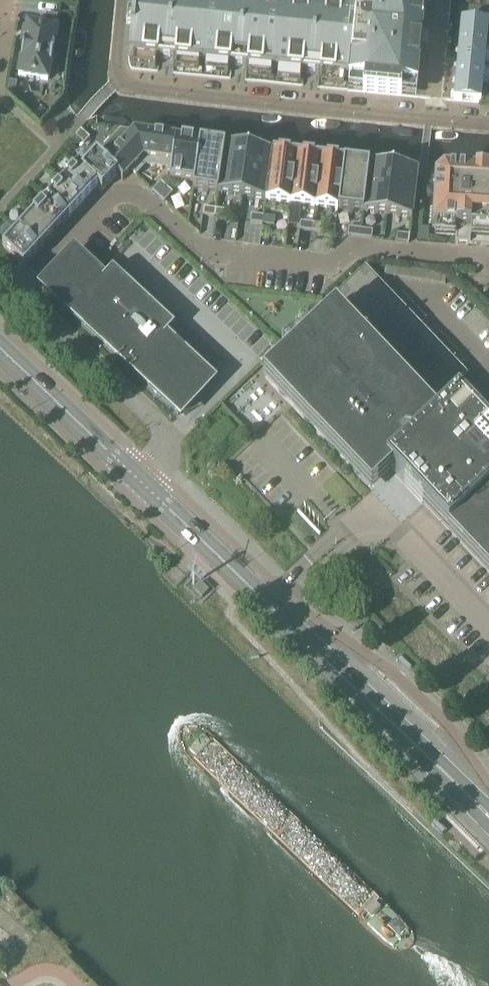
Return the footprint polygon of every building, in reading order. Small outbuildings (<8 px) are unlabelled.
[(128,59),(349,81),(348,84),(362,86),(362,94),(401,97),(401,89),(416,90),(425,0),(356,0),(355,11),(319,7),(317,7),(242,0),(134,0),(128,59)] [(43,28),(27,25),(18,77),(47,82),(57,30),(55,30),(57,17),(46,15),(43,28)] [(488,24),(460,22),(456,62),(484,64),(488,24)] [(484,64),(456,62),(453,102),(480,105),(484,64)] [(80,131),(75,137),(84,145),(89,139),(80,131)] [(133,133),(105,163),(104,164),(117,176),(122,181),(130,172),(143,160),(133,133)] [(133,133),(143,160),(146,167),(170,170),(172,171),(177,139),(133,133)] [(200,143),(177,139),(172,171),(170,170),(169,179),(193,183),(195,183),(200,143)] [(224,146),(200,143),(195,183),(193,183),(192,190),(217,194),(224,146)] [(248,149),(224,146),(217,194),(241,197),(248,149)] [(271,152),(248,149),(241,197),(265,201),(271,152)] [(296,155),(271,152),(265,201),(290,204),(296,155)] [(105,163),(96,155),(81,171),(81,172),(98,187),(97,188),(102,192),(117,176),(104,164),(105,163)] [(320,158),(296,155),(290,204),(314,207),(320,158)] [(343,161),(320,158),(314,207),(337,210),(343,161)] [(146,167),(143,160),(130,172),(136,177),(146,167)] [(368,164),(343,161),(337,210),(362,213),(368,164)] [(392,167),(368,164),(362,213),(386,216),(392,167)] [(81,171),(77,167),(62,184),(83,203),(97,188),(98,187),(81,172),(81,171)] [(417,170),(392,167),(386,216),(411,219),(417,170)] [(442,173),(434,181),(431,230),(455,231),(454,245),(488,247),(488,176),(442,173)] [(158,197),(167,188),(161,183),(152,192),(158,197)] [(83,203),(62,184),(47,200),(68,219),(83,203)] [(172,194),(167,188),(158,197),(164,203),(172,194)] [(68,219),(47,200),(32,216),(53,235),(68,219)] [(215,210),(203,208),(202,216),(214,218),(215,210)] [(227,211),(215,210),(214,218),(226,220),(227,211)] [(263,217),(251,215),(250,223),(262,225),(263,217)] [(53,235),(32,216),(17,232),(39,251),(53,235)] [(275,218),(263,217),(262,225),(274,226),(275,218)] [(312,224),(300,222),(299,231),(311,232),(312,224)] [(324,225),(312,224),(311,232),(323,233),(324,225)] [(360,230),(348,228),(347,236),(359,238),(360,230)] [(372,231),(360,230),(359,238),(371,239),(372,231)] [(39,251),(17,232),(2,248),(23,268),(39,251)] [(409,236),(397,234),(396,242),(408,243),(409,236)] [(73,253),(42,286),(180,415),(212,382),(165,338),(175,327),(112,269),(102,279),(73,253)] [(280,380),(278,381),(277,382),(277,383),(276,384),(276,385),(276,386),(276,388),(276,389),(276,390),(277,391),(277,392),(278,393),(281,397),(283,398),(285,398),(286,399),(288,399),(289,398),(290,398),(292,397),(293,396),(294,395),(304,406),(303,407),(302,408),(301,409),(301,410),(300,412),(300,413),(300,414),(301,415),(301,416),(301,417),(302,418),(303,419),(306,423),(307,424),(308,424),(310,425),(312,425),(313,425),(315,424),(317,423),(318,422),(319,421),(329,432),(328,433),(327,434),(326,436),(325,438),(325,439),(325,440),(325,441),(326,442),(326,443),(327,444),(327,445),(331,449),(332,450),(333,450),(335,451),(337,451),(340,450),(342,449),(343,448),(343,447),(354,458),(352,460),(351,461),(351,462),(350,463),(350,464),(350,465),(350,466),(350,468),(350,469),(351,470),(351,471),(356,475),(358,476),(359,477),(361,477),(362,477),(363,477),(366,476),(367,475),(368,474),(385,458),(390,464),(387,467),(422,504),(402,522),(409,530),(410,529),(427,548),(435,541),(434,540),(452,524),(488,563),(488,443),(480,433),(474,439),(463,427),(475,416),(458,398),(452,403),(445,394),(466,375),(365,268),(336,295),(349,308),(277,377),(280,380)]
